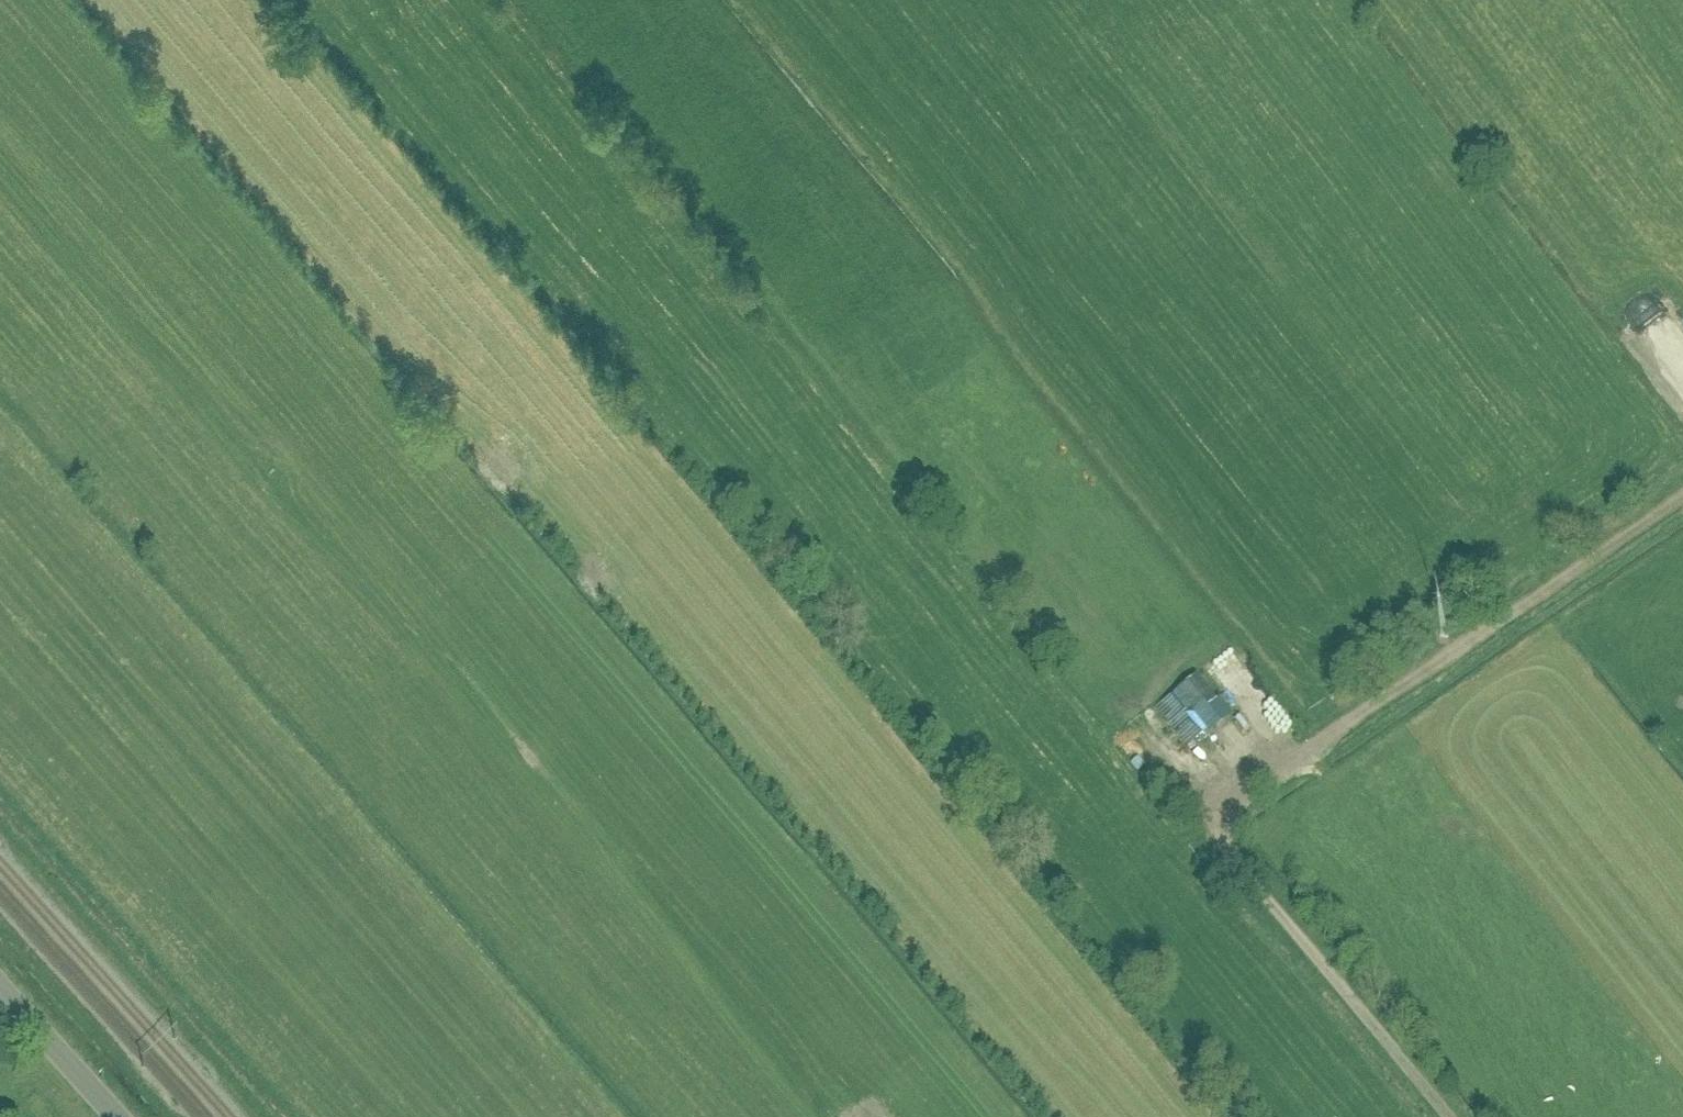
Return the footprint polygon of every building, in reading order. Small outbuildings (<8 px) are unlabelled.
[(1225,659),(1206,671),(1225,700),(1244,687),(1225,659)] [(1169,694),(1177,711),(1202,698),(1193,682),(1169,694)]
